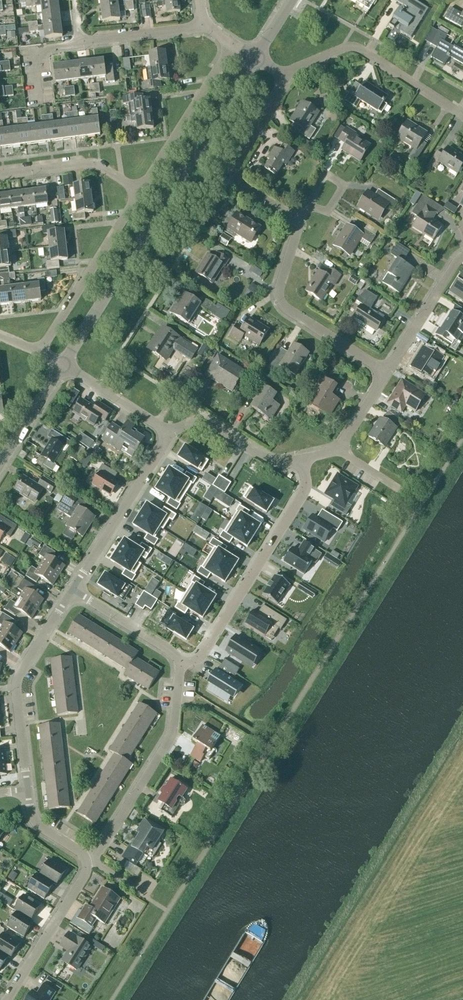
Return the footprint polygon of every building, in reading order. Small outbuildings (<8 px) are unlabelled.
[(35,7),(41,6),(42,14),(59,12),(58,0),(52,0),(34,2),(35,7)] [(101,10),(118,7),(124,7),(123,2),(118,3),(117,0),(100,0),(101,10)] [(179,0),(177,0),(157,3),(158,8),(166,7),(167,14),(180,12),(179,0)] [(369,10),(376,0),(353,0),(369,10)] [(397,1),(403,4),(390,25),(394,28),(398,22),(404,26),(401,32),(410,38),(428,10),(412,0),(398,0),(397,1)] [(151,17),(149,5),(141,7),(142,19),(151,17)] [(118,7),(101,10),(103,22),(120,20),(119,12),(124,12),(124,7),(118,7)] [(462,15),(450,8),(444,19),(461,28),(462,25),(462,13),(462,15)] [(42,14),(44,26),(61,24),(59,12),(42,14)] [(62,37),(61,24),(44,26),(37,27),(38,32),(38,33),(44,32),(45,39),(62,37)] [(440,26),(438,31),(446,36),(449,31),(440,26)] [(430,44),(437,48),(431,58),(444,65),(448,58),(450,59),(450,57),(462,64),(462,52),(454,47),(453,48),(442,42),(446,36),(438,31),(430,44)] [(150,69),(167,67),(165,52),(149,55),(150,69)] [(124,72),(130,71),(129,59),(122,59),(124,72)] [(91,62),(93,79),(105,77),(106,83),(115,82),(113,66),(105,67),(104,60),(91,62)] [(81,80),(93,79),(91,62),(79,63),(81,80)] [(68,82),(81,80),(79,63),(66,65),(68,82)] [(55,83),(68,82),(66,65),(53,66),(55,83)] [(167,67),(150,69),(146,69),(147,83),(141,84),(142,90),(160,88),(160,82),(169,80),(167,67)] [(355,98),(381,114),(387,105),(383,103),(387,97),(365,83),(359,91),(353,87),(344,101),(351,105),(355,98)] [(131,117),(152,114),(150,100),(141,101),(140,96),(122,98),(123,104),(129,104),(131,117)] [(309,140),(316,130),(310,126),(319,113),(302,103),(290,121),(302,129),(299,134),(309,140)] [(85,120),(87,137),(100,135),(97,110),(91,111),(92,119),(85,120)] [(78,121),(77,112),(72,113),(75,139),(87,137),(85,120),(78,121)] [(66,114),(68,123),(60,123),(63,140),(75,139),(72,113),(66,114)] [(152,114),(131,117),(131,122),(131,123),(136,123),(137,130),(153,128),(152,114)] [(52,115),(47,116),(50,142),(63,140),(60,123),(53,124),(52,115)] [(38,144),(50,142),(47,116),(41,117),(42,126),(35,127),(38,144)] [(22,119),(17,120),(18,129),(10,130),(13,147),(25,145),(22,119)] [(25,145),(38,144),(35,127),(28,128),(27,119),(22,119),(25,145)] [(110,119),(110,120),(112,134),(118,133),(116,119),(110,119)] [(3,131),(2,122),(0,122),(0,147),(0,148),(13,147),(10,130),(3,131)] [(415,163),(424,148),(419,145),(426,134),(407,122),(397,138),(414,148),(408,159),(415,163)] [(360,162),(370,146),(355,136),(356,134),(347,128),(339,141),(345,145),(342,151),(360,162)] [(295,152),(283,144),(279,150),(274,147),(267,159),(269,160),(264,168),(276,176),(283,164),(286,166),(295,152)] [(434,168),(436,169),(440,163),(457,174),(462,165),(462,157),(448,148),(443,155),(437,151),(429,165),(434,168)] [(72,175),(63,177),(65,187),(73,186),(72,175)] [(75,200),(92,198),(90,184),(73,186),(75,200)] [(58,201),(65,200),(63,187),(57,188),(58,201)] [(46,190),(33,191),(35,206),(48,204),(46,190)] [(33,191),(21,193),(23,207),(35,206),(33,191)] [(414,206),(421,194),(417,192),(410,203),(414,206)] [(23,207),(21,193),(10,194),(11,209),(23,207)] [(382,201),(369,193),(359,207),(378,219),(385,207),(392,211),(398,202),(385,195),(382,201)] [(11,209),(10,194),(0,196),(0,211),(11,209)] [(438,214),(429,209),(432,204),(422,197),(412,213),(419,218),(413,227),(433,240),(442,227),(432,220),(436,214),(438,215),(438,214)] [(92,198),(75,200),(77,214),(72,215),(73,221),(85,219),(84,213),(93,212),(92,198)] [(447,203),(444,209),(454,215),(457,209),(447,203)] [(51,224),(58,223),(56,209),(49,210),(51,224)] [(251,243),(260,227),(237,213),(226,231),(234,237),(236,234),(251,243)] [(365,228),(376,235),(378,231),(368,224),(365,228)] [(49,248),(66,246),(64,232),(55,233),(54,226),(42,227),(43,235),(47,234),(49,248)] [(335,245),(350,255),(361,238),(370,244),(375,236),(363,229),(359,235),(347,227),(335,245)] [(15,231),(0,233),(0,254),(9,253),(7,239),(16,238),(15,231)] [(227,248),(232,240),(224,235),(219,243),(227,248)] [(66,246),(49,248),(51,261),(46,262),(47,269),(59,268),(58,261),(68,260),(66,246)] [(399,294),(409,279),(406,277),(411,267),(403,262),(407,256),(395,249),(391,255),(398,259),(382,283),(399,294)] [(9,274),(8,267),(11,267),(9,253),(0,254),(0,275),(9,274)] [(228,260),(217,253),(213,259),(208,255),(196,273),(212,283),(223,266),(224,266),(228,260)] [(256,267),(252,272),(260,278),(264,272),(256,267)] [(340,276),(330,269),(326,276),(319,271),(306,292),(321,301),(332,284),(334,286),(340,276)] [(459,281),(458,280),(451,292),(462,300),(462,274),(459,281)] [(353,275),(348,282),(355,286),(360,280),(353,275)] [(25,286),(27,302),(41,301),(40,292),(46,291),(44,278),(38,279),(38,284),(25,286)] [(198,278),(195,283),(202,288),(206,282),(198,278)] [(11,288),(10,280),(4,281),(5,288),(0,289),(0,306),(13,304),(11,288)] [(254,293),(258,287),(251,282),(247,289),(254,293)] [(13,304),(27,302),(25,286),(11,288),(13,304)] [(377,299),(370,295),(365,291),(361,297),(360,296),(356,302),(362,306),(352,321),(366,330),(368,327),(375,331),(385,316),(378,311),(377,312),(371,308),(377,299)] [(186,324),(199,303),(184,293),(171,314),(186,324)] [(206,301),(201,308),(212,315),(224,323),(230,313),(218,305),(216,307),(206,301)] [(453,312),(441,330),(439,329),(436,335),(452,345),(455,340),(457,341),(461,334),(462,335),(462,318),(453,312)] [(269,330),(249,318),(243,328),(237,325),(231,335),(240,341),(243,336),(259,345),(269,330)] [(197,349),(163,328),(157,338),(156,338),(149,348),(155,351),(153,353),(164,359),(167,355),(169,356),(173,350),(190,361),(197,349)] [(205,360),(212,349),(203,344),(196,355),(205,360)] [(308,355),(293,345),(288,353),(281,349),(269,368),(281,375),(285,368),(296,374),(308,355)] [(412,369),(421,375),(423,372),(431,378),(444,358),(435,352),(434,354),(423,347),(419,354),(421,355),(412,369)] [(232,392),(245,372),(218,355),(205,376),(232,392)] [(426,378),(422,385),(433,392),(437,385),(426,378)] [(330,414),(338,401),(330,396),(336,387),(323,379),(309,401),(330,414)] [(415,412),(426,395),(402,380),(387,404),(402,413),(406,406),(415,412)] [(260,382),(254,391),(259,394),(251,407),(271,420),(279,407),(272,402),(276,395),(267,389),(268,386),(260,382)] [(95,408),(82,400),(73,413),(94,426),(99,417),(105,421),(112,411),(98,403),(95,408)] [(393,426),(398,419),(387,413),(383,420),(381,418),(369,437),(385,447),(396,429),(393,426)] [(132,431),(135,426),(128,421),(122,431),(112,424),(102,439),(132,459),(144,439),(132,431)] [(72,443),(61,436),(56,443),(53,440),(42,457),(47,460),(43,466),(52,471),(56,466),(53,464),(61,452),(65,454),(72,443)] [(90,439),(85,446),(89,449),(94,442),(90,439)] [(77,462),(85,450),(78,445),(70,458),(77,462)] [(185,447),(178,458),(202,472),(208,461),(185,447)] [(87,452),(84,457),(91,461),(93,456),(87,452)] [(110,495),(117,483),(113,481),(117,474),(102,465),(98,472),(100,473),(93,484),(110,495)] [(169,469),(162,480),(186,494),(192,484),(193,485),(197,479),(186,472),(183,478),(169,469)] [(219,476),(212,487),(218,490),(225,480),(219,476)] [(333,508),(345,516),(351,507),(346,503),(356,488),(338,476),(326,494),(337,501),(333,508)] [(50,494),(56,485),(43,478),(38,486),(25,478),(16,492),(33,503),(42,488),(50,494)] [(162,480),(155,490),(170,499),(166,504),(177,511),(180,505),(179,504),(186,494),(162,480)] [(225,480),(218,490),(224,494),(231,484),(225,480)] [(212,487),(208,493),(213,496),(214,497),(218,490),(212,487)] [(250,487),(243,498),(266,513),(273,502),(250,487)] [(57,496),(54,501),(59,504),(67,491),(62,488),(57,496)] [(77,499),(68,494),(62,503),(62,502),(57,510),(72,518),(67,527),(83,537),(95,518),(82,510),(86,503),(78,498),(77,499)] [(227,497),(223,502),(230,507),(233,501),(227,497)] [(146,504),(140,515),(163,530),(169,520),(173,522),(176,516),(164,508),(160,513),(146,504)] [(200,504),(197,509),(204,513),(207,508),(200,504)] [(236,512),(230,522),(254,537),(260,526),(246,518),(250,512),(239,506),(235,512),(236,512)] [(307,525),(304,530),(324,543),(333,529),(337,532),(342,523),(323,511),(318,519),(313,516),(310,521),(309,520),(306,525),(307,525)] [(140,515),(133,526),(147,534),(144,540),(154,546),(158,540),(155,538),(161,529),(163,530),(140,515)] [(0,525),(0,541),(4,534),(10,538),(16,528),(4,521),(1,526),(0,525)] [(223,531),(219,538),(230,544),(233,539),(247,547),(254,537),(230,522),(224,532),(223,531)] [(196,527),(193,532),(206,540),(209,535),(196,527)] [(38,549),(42,544),(32,538),(29,543),(38,549)] [(214,548),(208,558),(231,573),(238,562),(224,553),(227,548),(213,539),(209,545),(214,548)] [(124,540),(117,551),(141,565),(137,562),(140,557),(145,560),(152,550),(142,544),(138,549),(124,540)] [(292,548),(283,562),(304,575),(312,562),(315,563),(321,555),(314,551),(315,549),(304,542),(298,552),(292,548)] [(41,565),(59,576),(65,566),(52,558),(55,553),(45,546),(39,555),(44,559),(41,565)] [(117,551),(111,561),(125,570),(122,575),(132,582),(136,576),(135,575),(141,565),(117,551)] [(333,551),(330,555),(337,559),(340,555),(333,551)] [(159,553),(156,559),(161,562),(164,557),(159,553)] [(6,554),(3,560),(11,565),(15,560),(6,554)] [(201,567),(197,573),(207,580),(211,574),(225,583),(231,573),(208,558),(202,568),(201,567)] [(0,563),(0,572),(7,575),(10,566),(0,563)] [(52,586),(59,576),(41,565),(37,571),(32,567),(26,576),(36,583),(40,578),(52,586)] [(275,575),(263,595),(277,604),(289,585),(275,575)] [(104,576),(98,587),(117,599),(117,598),(121,592),(123,588),(104,576)] [(192,583),(186,593),(209,608),(216,598),(201,589),(205,583),(195,577),(191,583),(192,583)] [(20,598),(37,610),(44,600),(31,592),(34,587),(24,580),(18,589),(23,593),(20,598)] [(301,584),(297,589),(306,594),(309,589),(301,584)] [(148,587),(145,592),(151,595),(154,590),(148,587)] [(121,592),(117,598),(123,601),(126,596),(121,592)] [(144,592),(135,606),(142,610),(151,596),(144,592)] [(178,603),(175,609),(185,615),(188,610),(202,619),(209,608),(186,593),(179,603),(178,603)] [(151,596),(142,610),(143,611),(145,607),(151,611),(157,600),(151,596)] [(31,619),(37,610),(20,598),(16,604),(10,601),(5,610),(15,617),(19,611),(31,619)] [(253,610),(244,624),(265,637),(272,625),(281,630),(287,621),(263,606),(258,614),(253,610)] [(16,643),(23,633),(10,625),(13,620),(2,613),(0,617),(0,625),(2,626),(0,630),(0,633),(16,643)] [(148,625),(151,621),(140,614),(138,619),(148,625)] [(80,640),(91,623),(79,616),(68,633),(70,634),(80,640)] [(173,619),(167,630),(186,642),(192,631),(173,619)] [(103,631),(91,623),(80,640),(92,648),(103,631)] [(92,648),(104,655),(114,638),(103,631),(92,648)] [(16,643),(0,633),(0,647),(10,653),(16,643)] [(227,652),(247,665),(257,650),(236,637),(227,652)] [(126,646),(114,638),(104,655),(116,663),(126,646)] [(135,658),(138,653),(126,646),(116,663),(127,670),(135,658)] [(53,674),(73,672),(71,657),(51,660),(53,674)] [(136,682),(147,665),(135,658),(127,670),(124,675),(136,682)] [(225,659),(221,665),(232,672),(236,674),(239,669),(225,660),(226,659),(225,659)] [(147,665),(136,682),(148,690),(159,673),(147,665)] [(221,665),(219,669),(228,675),(229,673),(231,675),(232,672),(221,665)] [(207,690),(206,690),(224,701),(227,695),(229,696),(230,696),(232,697),(239,685),(242,686),(243,685),(216,669),(215,669),(216,670),(213,675),(210,680),(210,681),(209,682),(208,683),(212,685),(208,691),(207,690)] [(54,688),(74,686),(73,672),(53,674),(54,688)] [(56,702),(76,699),(74,686),(54,688),(56,702)] [(58,716),(78,714),(76,699),(56,702),(58,716)] [(140,703),(132,715),(149,726),(157,714),(140,703)] [(132,715),(125,727),(142,738),(149,726),(132,715)] [(39,726),(41,740),(61,738),(59,724),(39,726)] [(209,760),(214,751),(212,750),(220,737),(202,726),(193,741),(198,744),(190,756),(200,763),(204,757),(209,760)] [(142,738),(125,727),(117,739),(134,750),(142,738)] [(63,752),(61,738),(41,740),(43,754),(63,752)] [(127,762),(127,761),(134,750),(117,739),(110,751),(115,754),(127,762)] [(43,754),(44,768),(64,766),(63,752),(43,754)] [(115,754),(107,766),(124,777),(132,765),(127,761),(127,762),(115,754)] [(44,768),(46,782),(66,780),(64,766),(44,768)] [(117,788),(124,777),(107,766),(100,778),(117,788)] [(93,790),(109,800),(117,788),(100,778),(93,790)] [(67,794),(66,780),(46,782),(47,796),(67,794)] [(187,791),(171,781),(168,785),(169,785),(167,788),(165,788),(164,788),(163,789),(161,791),(161,792),(161,794),(162,795),(158,801),(162,804),(158,810),(172,818),(174,814),(180,806),(182,806),(183,806),(185,805),(185,804),(186,802),(186,801),(184,799),(182,798),(187,791)] [(93,790),(85,802),(102,812),(109,800),(93,790)] [(47,796),(49,810),(69,808),(67,794),(47,796)] [(94,824),(102,812),(85,802),(78,814),(94,824)] [(130,846),(122,858),(136,866),(143,855),(147,858),(149,859),(152,858),(161,845),(157,842),(164,832),(145,820),(137,832),(140,834),(132,847),(130,846)] [(37,874),(56,886),(65,870),(49,860),(40,875),(37,874)] [(11,873),(8,878),(13,881),(17,876),(11,873)] [(56,886),(37,874),(27,889),(44,900),(53,884),(56,886)] [(104,924),(119,900),(102,889),(90,909),(86,906),(78,918),(82,921),(78,928),(89,935),(94,928),(92,926),(97,918),(104,924)] [(14,910),(33,922),(31,920),(40,905),(24,895),(14,910)] [(24,938),(33,922),(14,910),(14,911),(17,912),(7,927),(24,938)] [(11,959),(20,943),(4,933),(0,939),(0,952),(11,959)] [(77,939),(68,934),(61,946),(69,951),(62,962),(76,970),(91,947),(77,938),(77,939)] [(85,936),(84,939),(92,945),(92,946),(97,949),(99,945),(85,936)] [(11,959),(0,952),(0,970),(8,957),(10,959),(11,959)] [(55,992),(43,985),(37,995),(32,992),(27,999),(50,999),(55,992)]
